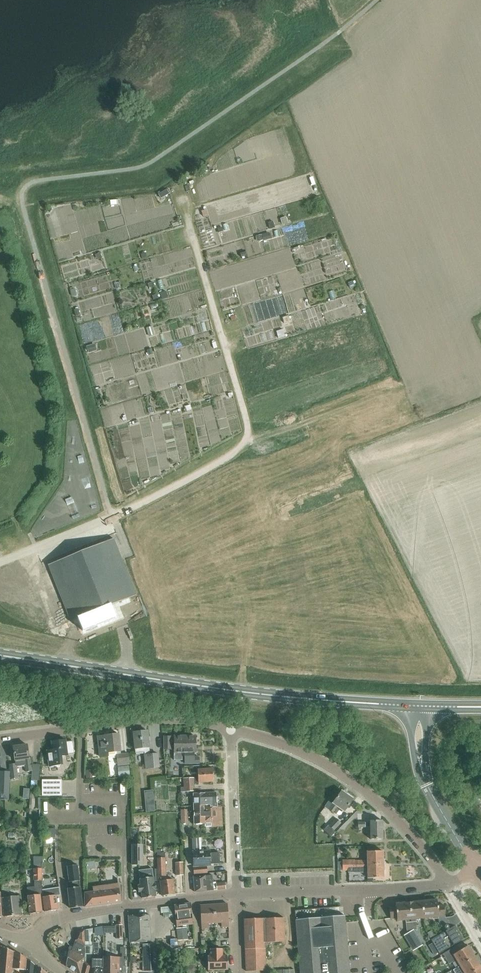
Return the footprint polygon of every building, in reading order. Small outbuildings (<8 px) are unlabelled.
[(230,139),(232,155),(243,153),(240,138),(230,139)] [(70,204),(57,204),(57,216),(70,216),(70,204)] [(252,219),(265,218),(264,217),(273,216),(273,205),(257,205),(257,213),(252,213),(252,219)] [(248,209),(226,215),(230,233),(253,226),(248,209)] [(159,211),(159,221),(170,221),(170,211),(159,211)] [(70,230),(76,228),(73,217),(67,218),(70,230)] [(51,241),(57,259),(77,253),(76,249),(82,247),(83,251),(108,243),(104,230),(80,237),(79,232),(51,241)] [(166,272),(165,258),(159,259),(159,256),(151,256),(152,273),(166,272)] [(65,280),(104,268),(102,260),(62,273),(65,280)] [(76,280),(67,282),(70,298),(79,297),(76,280)] [(83,292),(86,308),(100,305),(96,289),(83,292)] [(143,324),(136,327),(139,335),(146,332),(143,324)] [(207,393),(215,390),(212,383),(205,386),(207,393)] [(188,401),(181,403),(184,420),(192,418),(188,401)] [(214,419),(225,418),(222,403),(212,405),(214,419)] [(176,408),(168,411),(172,423),(181,420),(176,408)] [(300,427),(294,430),(298,436),(304,432),(300,427)] [(63,496),(64,503),(72,501),(70,494),(63,496)] [(136,594),(113,538),(48,564),(71,621),(136,594)] [(133,732),(135,748),(135,753),(144,752),(145,760),(146,769),(159,768),(158,763),(157,752),(149,753),(147,730),(133,732)] [(128,763),(127,752),(121,753),(118,733),(105,735),(104,735),(98,736),(99,747),(98,747),(100,756),(108,755),(107,752),(116,751),(118,765),(128,763)] [(199,763),(198,756),(193,757),(193,751),(195,751),(195,735),(174,736),(174,751),(186,751),(186,757),(185,757),(185,763),(199,763)] [(74,754),(72,740),(65,741),(65,739),(51,741),(52,749),(47,750),(49,766),(60,764),(59,756),(74,754)] [(16,766),(24,765),(26,772),(31,771),(30,765),(29,757),(28,757),(26,744),(12,746),(15,763),(9,764),(11,778),(17,777),(16,766)] [(7,764),(0,765),(0,770),(2,788),(10,787),(7,764)] [(128,766),(117,767),(118,776),(129,775),(128,766)] [(183,778),(184,786),(184,791),(195,791),(194,785),(198,784),(198,782),(213,781),(212,768),(197,769),(198,777),(183,778)] [(41,779),(41,787),(58,787),(58,779),(41,779)] [(41,787),(42,795),(58,795),(58,787),(41,787)] [(294,800),(298,790),(293,788),(288,798),(294,800)] [(337,807),(342,810),(343,811),(353,798),(341,790),(332,804),(328,801),(325,806),(328,809),(333,812),(337,807)] [(193,793),(193,805),(209,805),(210,807),(216,807),(216,792),(193,793)] [(211,826),(221,825),(221,806),(216,807),(210,807),(209,805),(193,805),(194,824),(205,823),(205,820),(210,820),(211,826)] [(320,814),(325,820),(329,816),(324,811),(320,814)] [(335,832),(343,824),(336,818),(328,826),(335,832)] [(364,827),(370,826),(370,839),(382,838),(381,820),(369,820),(369,822),(365,822),(364,822),(357,822),(357,827),(365,827),(364,827)] [(191,838),(192,850),(197,850),(197,844),(200,844),(200,838),(191,838)] [(131,844),(131,865),(143,865),(143,844),(131,844)] [(173,879),(166,880),(165,867),(163,867),(163,857),(165,858),(164,852),(160,852),(160,849),(156,849),(156,857),(157,868),(156,868),(156,881),(160,881),(162,895),(175,893),(173,879)] [(210,864),(219,863),(219,852),(209,853),(209,851),(192,852),(193,865),(210,864)] [(354,859),(348,860),(348,865),(354,865),(363,864),(367,864),(382,864),(382,851),(366,851),(367,860),(354,860),(354,859)] [(39,894),(42,894),(41,857),(33,857),(33,864),(33,886),(26,887),(30,913),(42,912),(39,894)] [(175,862),(175,875),(183,875),(183,862),(175,862)] [(382,864),(367,864),(367,878),(383,877),(382,864)] [(70,907),(82,906),(79,887),(78,888),(77,880),(78,880),(76,866),(67,867),(69,881),(72,881),(73,889),(68,889),(70,907)] [(328,877),(328,868),(326,868),(325,872),(313,871),(313,877),(328,877)] [(141,891),(142,898),(156,896),(155,890),(156,889),(155,882),(154,883),(153,876),(152,869),(139,870),(139,878),(140,884),(137,885),(138,891),(141,891)] [(210,890),(216,889),(225,889),(224,882),(215,883),(215,882),(212,882),(212,875),(193,876),(195,892),(210,890)] [(8,880),(3,880),(2,897),(5,916),(20,914),(18,895),(9,896),(8,880)] [(101,889),(104,904),(120,902),(118,883),(101,885),(101,889)] [(84,892),(84,907),(104,904),(101,889),(101,885),(98,885),(93,886),(93,891),(84,892)] [(58,910),(55,896),(60,895),(59,887),(42,889),(42,893),(45,911),(58,910)] [(437,899),(421,900),(423,918),(438,916),(438,922),(440,921),(445,930),(430,940),(434,947),(438,952),(438,953),(460,940),(446,917),(445,917),(444,905),(437,905),(437,899)] [(421,900),(409,902),(412,929),(416,929),(415,918),(423,918),(421,900)] [(389,906),(390,918),(397,918),(397,920),(405,919),(406,930),(412,929),(409,902),(395,903),(395,906),(389,906)] [(174,905),(175,917),(176,926),(192,924),(191,917),(192,917),(191,903),(174,905)] [(227,903),(213,904),(214,922),(220,922),(221,926),(228,926),(227,903)] [(208,923),(214,922),(213,904),(200,905),(201,928),(208,927),(208,923)] [(450,918),(453,923),(459,920),(454,911),(446,915),(449,919),(450,918)] [(150,941),(148,914),(128,916),(130,942),(150,941)] [(295,919),(300,972),(349,972),(345,922),(344,915),(295,919)] [(284,941),(283,917),(243,919),(245,971),(265,970),(265,942),(284,941)] [(175,928),(177,940),(187,938),(185,926),(175,928)] [(92,952),(92,929),(92,928),(89,929),(84,929),(85,956),(81,972),(89,972),(91,965),(92,952)] [(78,972),(81,972),(85,956),(84,929),(78,930),(72,946),(71,946),(69,949),(66,966),(78,972)] [(405,935),(413,948),(420,944),(412,931),(405,935)] [(456,960),(460,965),(474,957),(467,945),(464,948),(461,942),(442,954),(448,963),(454,960),(455,961),(456,960)] [(153,970),(152,953),(151,943),(142,944),(142,971),(153,970)] [(13,972),(13,968),(15,951),(1,945),(0,963),(0,972),(20,972),(13,972)] [(209,956),(207,956),(207,970),(227,969),(227,955),(222,955),(222,948),(209,949),(209,956)] [(15,951),(13,968),(25,969),(25,972),(34,972),(36,965),(28,958),(15,951)] [(103,972),(103,959),(97,959),(97,952),(92,952),(91,965),(89,972),(103,972)] [(124,963),(119,962),(119,957),(103,956),(103,959),(103,972),(116,972),(117,971),(118,971),(118,972),(122,971),(122,966),(125,966),(125,963),(124,963)] [(480,967),(474,957),(460,965),(463,971),(460,972),(470,972),(480,967)] [(36,965),(34,972),(47,972),(36,965)]
